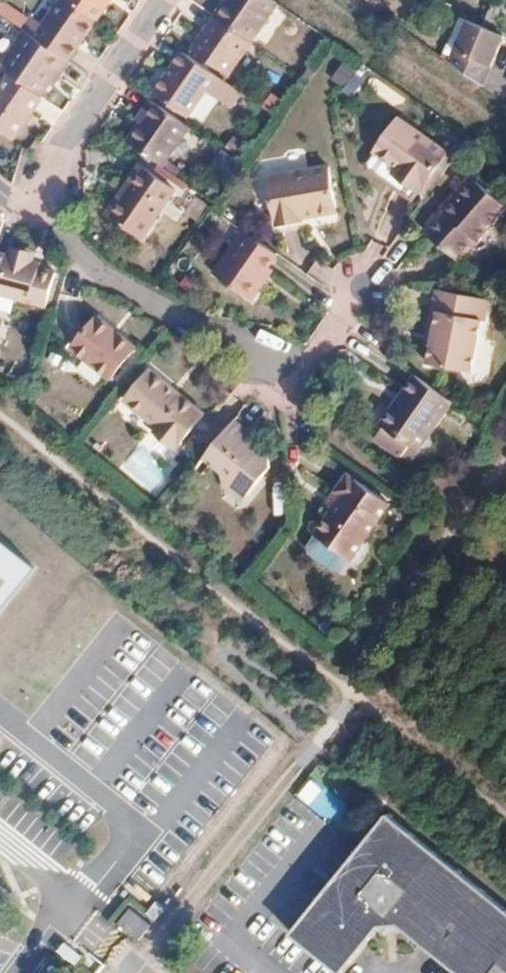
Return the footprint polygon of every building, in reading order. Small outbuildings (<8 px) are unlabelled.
[(35,35),(70,60),(79,47),(76,45),(83,36),(85,37),(97,20),(69,0),(60,0),(35,35)] [(97,20),(106,7),(104,5),(107,0),(69,0),(97,20)] [(216,16),(251,41),(279,3),(274,0),(227,0),(216,16)] [(229,75),(253,42),(251,41),(216,16),(193,49),(229,75)] [(469,20),(450,62),(483,85),(504,35),(469,20)] [(1,67),(10,73),(42,95),(50,84),(57,73),(61,76),(72,61),(70,60),(35,35),(27,30),(3,64),(1,67)] [(232,106),(242,92),(185,51),(175,65),(179,67),(173,76),(170,74),(157,92),(189,115),(208,89),(232,106)] [(331,78),(345,88),(356,73),(343,63),(331,78)] [(10,73),(0,87),(0,128),(15,138),(44,97),(42,95),(10,73)] [(54,87),(61,76),(57,73),(50,84),(54,87)] [(147,115),(141,123),(129,141),(163,165),(190,126),(151,99),(142,112),(147,115)] [(137,120),(141,123),(147,115),(142,112),(137,120)] [(399,119),(376,151),(398,166),(405,171),(400,178),(420,191),(448,152),(399,119)] [(398,166),(376,151),(366,167),(414,200),(420,191),(400,178),(394,173),(398,166)] [(301,210),(336,203),(328,164),(269,175),(277,222),(303,217),(302,215),(301,210)] [(141,165),(132,179),(135,182),(123,199),(119,196),(101,223),(135,247),(176,190),(141,165)] [(394,173),(400,178),(405,171),(398,166),(394,173)] [(447,214),(429,235),(461,263),(505,210),(505,206),(472,177),(453,199),(457,203),(447,214)] [(132,179),(119,196),(123,199),(135,182),(132,179)] [(457,203),(453,199),(443,211),(447,214),(457,203)] [(337,209),(336,203),(301,210),(302,215),(337,209)] [(278,254),(243,229),(213,272),(252,300),(265,282),(260,278),(268,267),(278,254)] [(12,246),(11,251),(31,256),(32,251),(12,246)] [(47,306),(56,272),(41,267),(28,264),(29,261),(31,256),(11,251),(10,255),(0,253),(0,293),(47,306)] [(273,270),(268,267),(260,278),(265,282),(273,270)] [(438,289),(430,327),(435,328),(431,346),(428,362),(471,371),(482,320),(484,321),(489,301),(438,289)] [(98,316),(73,347),(111,378),(137,347),(123,336),(121,339),(112,331),(114,329),(98,316)] [(426,344),(431,346),(435,328),(430,327),(426,344)] [(177,448),(203,417),(170,390),(173,387),(153,370),(128,400),(160,427),(156,431),(177,448)] [(455,402),(415,375),(404,391),(410,396),(402,407),(395,403),(381,424),(385,427),(377,439),(404,458),(413,445),(421,451),(455,402)] [(205,414),(173,387),(170,390),(203,417),(205,414)] [(236,420),(205,457),(240,486),(253,497),(275,471),(270,457),(253,442),(245,436),(250,430),(236,420)] [(245,436),(253,442),(257,437),(250,430),(245,436)] [(341,551),(351,558),(352,558),(390,504),(350,476),(339,492),(343,495),(335,508),(317,534),(310,545),(311,552),(331,566),(341,551)] [(253,497),(240,486),(232,495),(246,506),(253,497)] [(343,495),(339,492),(330,504),(335,508),(343,495)] [(0,538),(0,614),(37,569),(0,538)] [(341,551),(331,566),(337,570),(344,569),(351,558),(341,551)] [(369,922),(392,923),(438,865),(375,814),(351,843),(280,930),(331,971),(369,922)] [(438,865),(392,923),(454,972),(505,972),(505,920),(438,865)]
